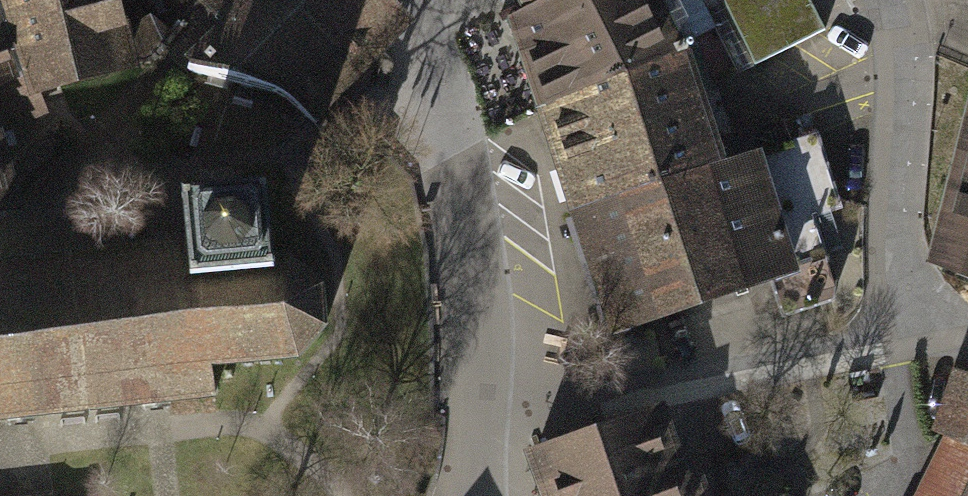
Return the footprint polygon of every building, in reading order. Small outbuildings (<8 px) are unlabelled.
[(27,54),(33,74),(36,83),(122,63),(121,56),(116,36),(107,0),(11,0),(27,54)] [(195,5),(230,37),(192,69),(308,113),(397,26),(372,0),(201,0),(195,5)] [(700,0),(544,0),(528,8),(514,15),(543,106),(689,51),(705,87),(737,73),(700,0)] [(544,0),(524,0),(528,8),(544,0)] [(754,64),(824,29),(810,0),(722,0),(754,64)] [(151,18),(116,36),(121,56),(158,50),(170,34),(151,18)] [(543,106),(577,211),(789,142),(782,120),(705,143),(690,92),(705,87),(689,51),(543,106)] [(33,74),(27,54),(3,61),(0,52),(0,86),(33,74)] [(17,106),(23,123),(46,114),(36,83),(33,74),(0,86),(0,111),(17,106)] [(816,133),(789,142),(577,211),(616,329),(772,278),(784,313),(839,295),(811,206),(837,198),(816,133)] [(936,267),(967,280),(967,135),(936,267)] [(264,193),(188,200),(191,240),(194,272),(271,265),(264,193)] [(191,240),(0,263),(0,422),(210,397),(207,371),(302,360),(329,328),(325,289),(289,263),(271,265),(194,272),(191,240)] [(963,374),(944,433),(947,435),(917,495),(967,495),(967,376),(963,374)] [(536,450),(553,495),(689,495),(657,408),(646,411),(536,450)]
